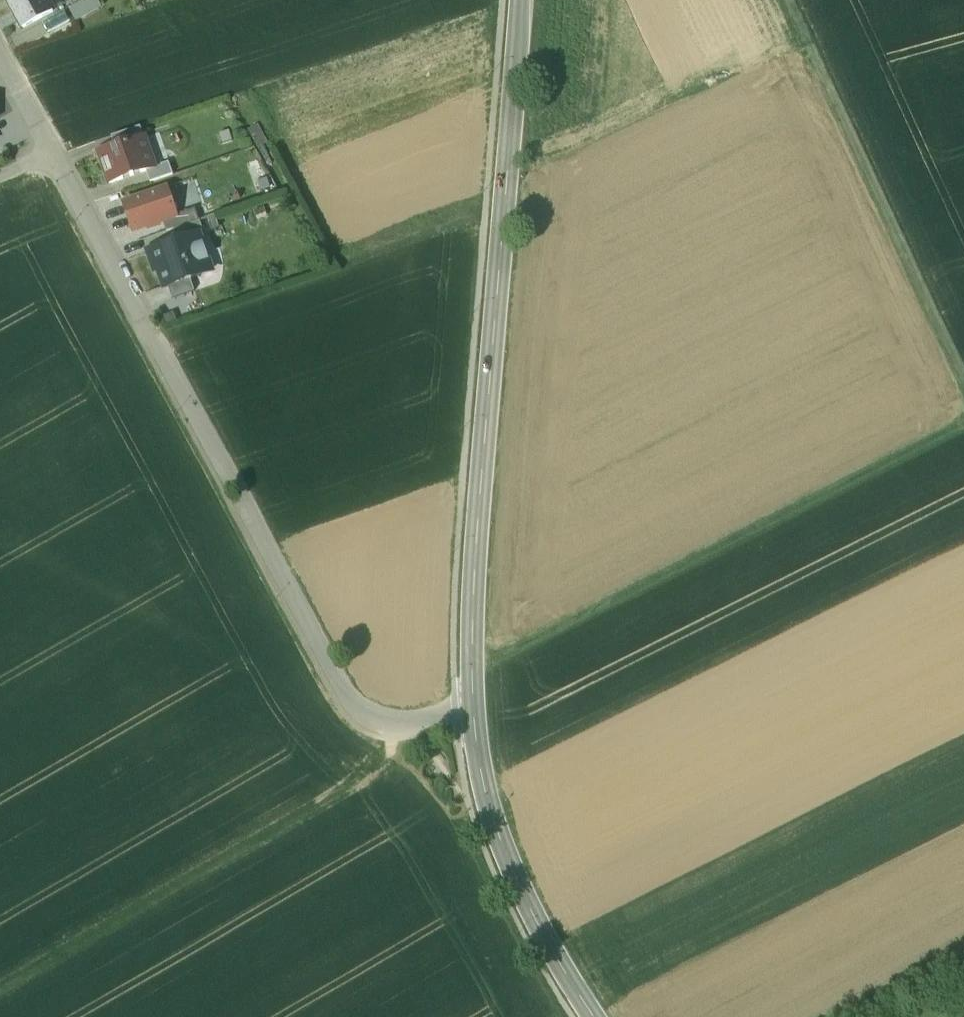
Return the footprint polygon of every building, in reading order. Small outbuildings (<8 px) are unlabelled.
[(47,0),(9,0),(24,28),(53,12),(47,0)] [(76,22),(102,9),(98,0),(83,0),(69,7),(76,22)] [(140,128),(111,138),(115,149),(144,139),(140,128)] [(115,149),(99,154),(109,184),(146,171),(154,169),(154,168),(144,139),(115,149)] [(169,163),(154,168),(154,169),(146,171),(150,183),(173,175),(169,163)] [(167,190),(124,205),(133,232),(162,222),(176,217),(176,216),(172,205),(174,200),(172,195),(168,193),(167,190)] [(176,217),(162,222),(166,233),(173,230),(191,224),(187,212),(176,216),(176,217)] [(191,224),(173,230),(177,242),(198,235),(199,236),(219,229),(215,216),(206,219),(191,224)] [(177,242),(148,252),(155,272),(159,271),(165,289),(168,288),(190,280),(201,277),(198,269),(209,265),(208,262),(208,261),(207,257),(207,254),(205,250),(203,247),(202,245),(199,236),(198,235),(177,242)] [(190,280),(168,288),(172,300),(195,292),(190,280)]
